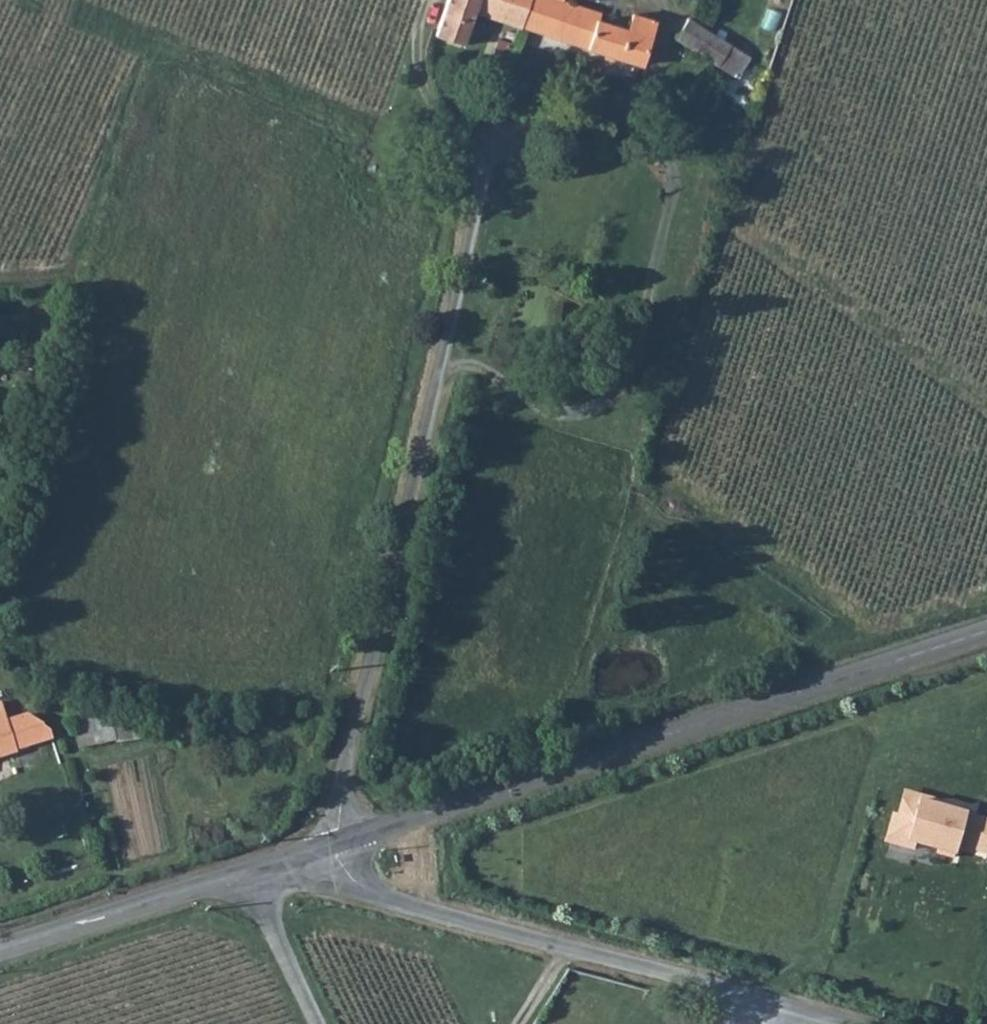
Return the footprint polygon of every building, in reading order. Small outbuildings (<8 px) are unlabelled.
[(629,21),(635,0),(589,0),(586,9),(610,16),(629,21)] [(657,111),(666,80),(638,71),(641,63),(599,49),(610,16),(586,9),(575,52),(567,85),(574,87),(657,111)] [(738,72),(749,48),(683,21),(673,45),(738,72)] [(550,79),(567,85),(575,52),(494,25),(488,48),(521,59),(517,68),(550,79)] [(672,63),(669,71),(692,78),(695,70),(672,63)] [(728,71),(718,91),(777,120),(787,98),(733,73),(728,71)] [(18,754),(2,704),(0,705),(0,760),(18,754)] [(79,733),(82,748),(105,741),(101,726),(79,733)] [(986,854),(986,820),(967,814),(941,806),(941,800),(899,788),(885,840),(952,859),(953,848),(986,856),(986,854)]
